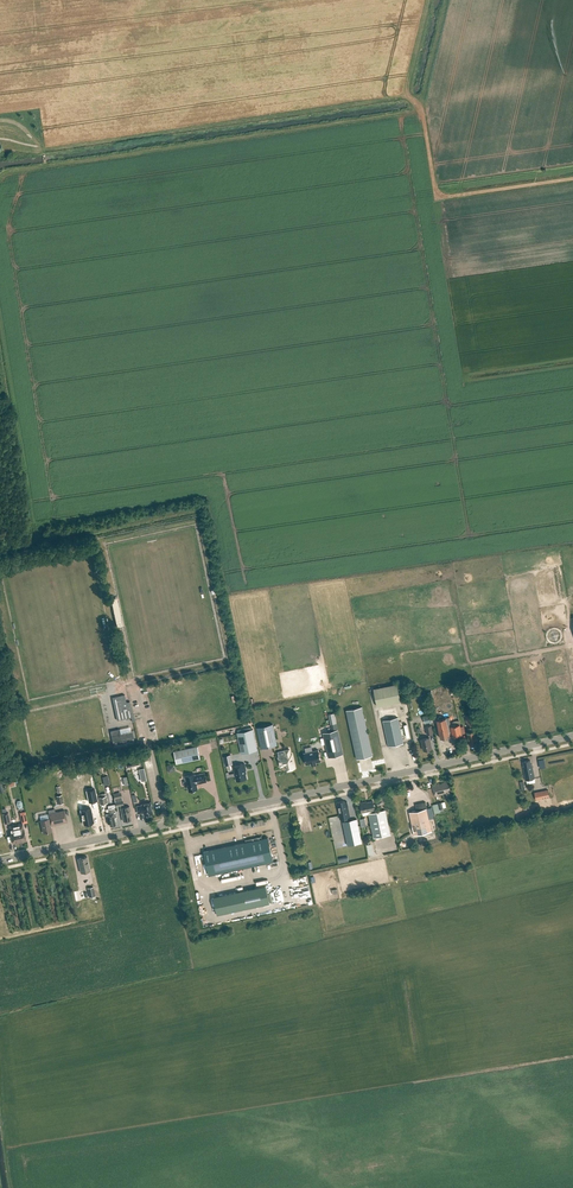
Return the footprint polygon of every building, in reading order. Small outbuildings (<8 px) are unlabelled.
[(109,598),(113,626),(119,625),(115,597),(109,598)] [(401,701),(397,684),(374,689),(377,706),(401,701)] [(130,701),(126,702),(125,695),(112,697),(117,720),(126,718),(126,719),(132,718),(132,722),(133,722),(134,721),(134,720),(133,717),(133,714),(130,701)] [(357,759),(373,755),(362,707),(347,710),(357,759)] [(470,745),(478,744),(477,741),(478,741),(476,730),(475,730),(474,726),(474,725),(472,713),(466,715),(468,727),(469,726),(470,727),(469,728),(470,731),(468,732),(470,745)] [(425,723),(433,721),(431,714),(423,716),(425,723)] [(404,743),(398,717),(384,720),(389,746),(404,743)] [(441,738),(462,734),(459,720),(450,722),(449,717),(437,720),(441,738)] [(261,748),(277,745),(273,724),(257,727),(261,748)] [(434,733),(432,725),(425,726),(427,734),(434,733)] [(134,741),(132,731),(121,734),(120,729),(110,731),(113,745),(134,741)] [(253,729),(237,733),(242,753),(257,750),(253,729)] [(343,754),(337,730),(323,733),(328,757),(343,754)] [(424,750),(432,749),(430,737),(421,739),(424,750)] [(201,758),(198,746),(174,751),(177,763),(201,758)] [(291,754),(289,749),(284,750),(285,756),(279,757),(278,752),(277,752),(279,757),(278,757),(280,765),(286,764),(287,767),(286,767),(287,768),(287,770),(295,768),(292,754),(291,754)] [(321,761),(318,750),(304,753),(306,764),(311,763),(311,765),(316,763),(316,762),(321,761)] [(229,755),(222,756),(223,765),(230,764),(229,755)] [(127,766),(139,764),(137,757),(126,760),(127,766)] [(523,761),(524,766),(523,766),(526,780),(535,778),(532,764),(531,764),(531,760),(523,761)] [(246,770),(245,763),(233,766),(237,781),(247,778),(245,770),(246,770)] [(145,774),(145,773),(142,769),(137,773),(140,778),(140,777),(142,780),(147,777),(145,774)] [(197,784),(207,781),(205,772),(195,775),(195,774),(185,776),(186,781),(184,781),(185,787),(188,786),(189,791),(191,790),(191,791),(194,791),(196,790),(196,789),(198,789),(197,784)] [(443,794),(448,793),(448,794),(451,793),(448,781),(442,782),(442,783),(440,784),(440,783),(432,784),(435,797),(443,795),(443,794)] [(86,790),(89,802),(97,800),(95,788),(86,790)] [(548,789),(535,792),(536,800),(550,797),(548,789)] [(100,804),(108,803),(106,796),(99,797),(100,804)] [(130,815),(131,815),(129,806),(124,807),(122,800),(115,802),(116,806),(120,805),(121,808),(120,808),(123,821),(131,819),(130,815)] [(347,801),(345,802),(345,800),(337,802),(340,819),(344,818),(348,817),(350,817),(347,801)] [(144,815),(153,813),(150,801),(142,803),(142,804),(136,806),(138,813),(143,812),(144,815)] [(391,835),(386,811),(374,813),(374,810),(375,809),(373,801),(367,802),(361,803),(362,812),(370,810),(371,814),(369,814),(374,839),(391,835)] [(432,831),(426,802),(416,804),(417,810),(409,812),(414,835),(432,831)] [(81,810),(84,824),(94,822),(90,807),(81,810)] [(116,817),(115,812),(114,812),(113,807),(108,808),(109,813),(106,814),(108,824),(110,824),(110,826),(116,824),(115,818),(116,817)] [(51,825),(67,822),(65,810),(48,814),(49,818),(41,820),(43,833),(52,831),(51,825)] [(2,813),(4,823),(11,822),(9,812),(2,813)] [(362,842),(357,819),(348,821),(348,817),(344,818),(345,821),(343,822),(348,845),(362,842)] [(22,823),(16,825),(20,842),(26,841),(22,823)] [(20,842),(16,825),(9,826),(13,843),(20,842)] [(273,861),(268,837),(204,851),(209,875),(273,861)] [(81,873),(90,870),(87,856),(78,859),(81,873)] [(270,903),(266,885),(213,897),(217,914),(270,903)] [(93,887),(87,888),(89,897),(95,896),(93,887)]
